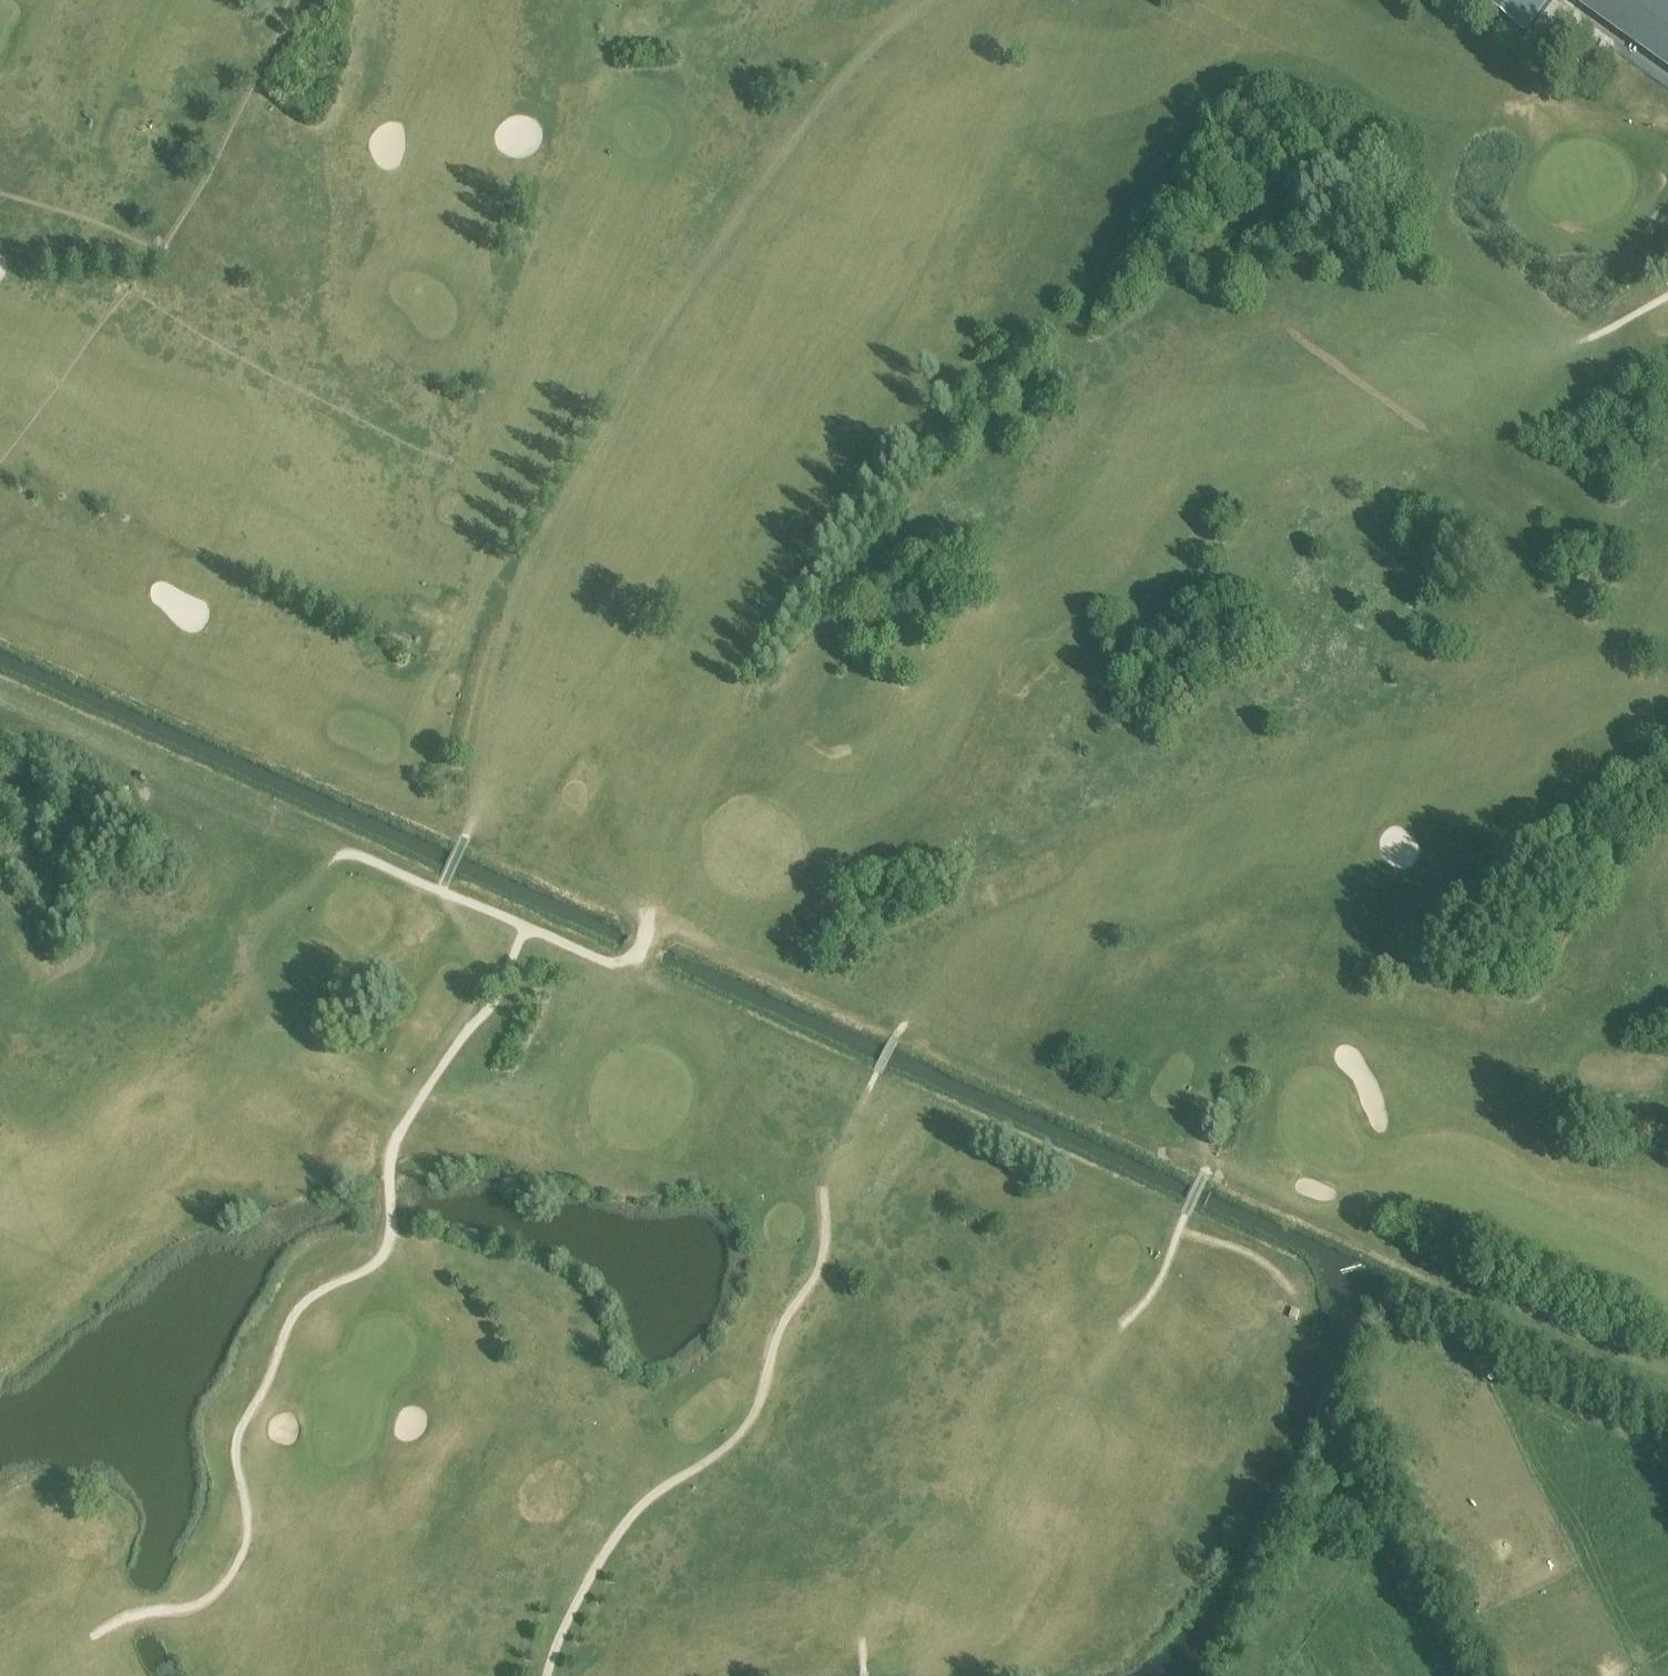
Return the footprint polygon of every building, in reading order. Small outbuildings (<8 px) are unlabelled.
[(1526,39),(1555,0),(1483,0),(1479,4),(1526,39)] [(1662,0),(1589,0),(1582,9),(1667,75),(1667,4),(1662,0)] [(274,1420),(295,1430),(305,1410),(284,1400),(274,1420)]
